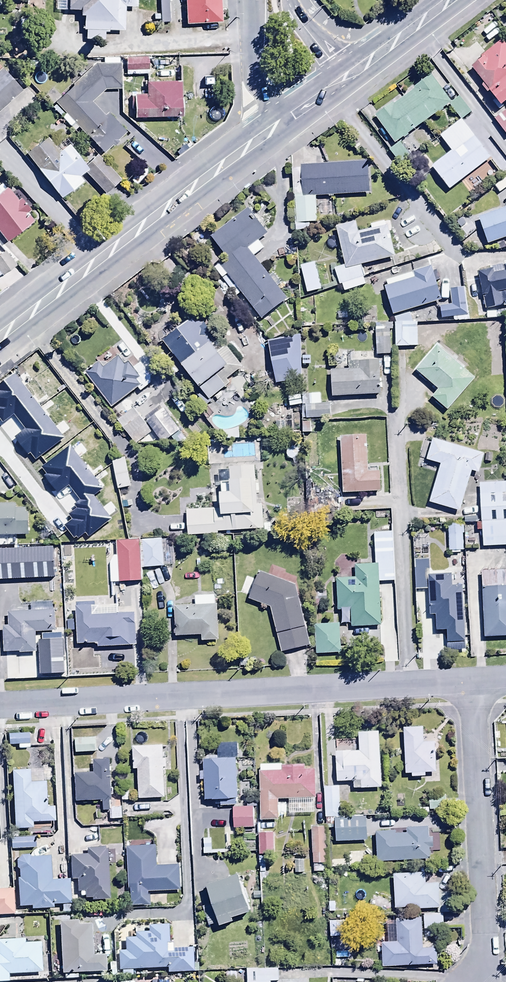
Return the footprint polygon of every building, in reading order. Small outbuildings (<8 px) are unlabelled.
[(55,10),(79,10),(79,15),(83,15),(83,28),(78,28),(77,41),(103,42),(104,30),(124,31),(124,6),(136,6),(136,0),(56,0),(55,10)] [(159,14),(153,14),(154,23),(169,22),(168,0),(159,0),(159,14)] [(185,24),(221,23),(220,0),(184,0),(185,24)] [(470,67),(483,82),(481,84),(487,92),(490,90),(492,92),(489,94),(495,101),(497,99),(503,105),(505,103),(505,46),(501,40),(480,56),(481,58),(470,67)] [(125,60),(149,61),(149,47),(126,46),(125,60)] [(120,90),(119,57),(103,58),(103,63),(94,63),(55,102),(104,153),(126,131),(108,112),(105,115),(92,101),(104,90),(120,90)] [(20,80),(1,58),(0,59),(0,97),(20,80)] [(131,109),(182,108),(181,70),(145,71),(145,83),(131,83),(131,109)] [(394,100),(375,115),(395,144),(437,112),(443,113),(444,108),(449,104),(462,120),(472,112),(460,96),(452,102),(431,74),(407,92),(409,94),(396,103),(394,100)] [(451,150),(431,166),(449,189),(485,162),(486,163),(492,159),(461,120),(440,137),(451,150)] [(47,136),(26,152),(61,198),(83,181),(79,177),(85,172),(105,194),(121,180),(97,153),(85,164),(68,143),(59,151),(47,136)] [(389,150),(400,164),(411,156),(400,141),(389,150)] [(369,192),(367,161),(300,166),(300,168),(291,168),(293,195),(294,195),(297,231),(310,230),(309,224),(317,223),(315,196),(369,192)] [(7,241),(33,220),(26,212),(30,209),(21,197),(18,199),(7,185),(0,191),(0,233),(7,241)] [(268,234),(248,209),(210,236),(225,258),(219,262),(261,320),(287,301),(254,256),(264,249),(258,241),(268,234)] [(355,221),(335,226),(344,265),(334,268),(338,286),(342,285),(344,292),(367,285),(361,266),(396,256),(387,225),(385,225),(384,221),(370,225),(371,229),(358,233),(355,221)] [(482,238),(468,239),(469,248),(483,247),(482,238)] [(34,268),(8,241),(2,247),(28,273),(34,268)] [(0,274),(1,275),(15,265),(4,250),(0,254),(0,274)] [(314,251),(299,255),(307,284),(322,280),(314,251)] [(471,264),(462,266),(465,287),(474,285),(471,264)] [(478,270),(484,308),(505,304),(505,264),(504,264),(504,270),(495,271),(494,267),(478,270)] [(465,288),(449,289),(451,304),(440,305),(441,319),(453,318),(454,322),(469,320),(465,288)] [(416,312),(395,312),(396,337),(417,337),(416,312)] [(192,318),(162,341),(181,365),(183,364),(210,399),(226,386),(223,382),(243,366),(227,345),(220,351),(207,335),(211,332),(201,318),(196,322),(192,318)] [(390,323),(375,324),(375,345),(391,345),(390,323)] [(301,335),(268,341),(277,384),(302,378),(301,335)] [(473,368),(436,338),(416,364),(436,380),(430,388),(446,401),(473,368)] [(335,367),(347,366),(346,352),(335,352),(335,367)] [(348,369),(331,370),(332,397),(381,394),(379,359),(360,360),(359,353),(348,354),(348,369)] [(151,383),(151,375),(140,362),(134,368),(129,361),(125,364),(119,356),(104,368),(99,362),(86,373),(112,408),(138,388),(140,391),(151,383)] [(320,393),(302,393),(302,433),(311,433),(311,419),(329,419),(329,403),(320,403),(320,393)] [(22,413),(3,428),(37,474),(39,472),(53,490),(75,474),(58,453),(52,457),(46,449),(49,446),(44,439),(60,427),(45,408),(28,421),(22,413)] [(134,408),(117,420),(134,445),(151,433),(134,408)] [(164,408),(147,422),(163,443),(171,438),(174,442),(188,442),(164,408)] [(284,420),(274,421),(275,435),(286,434),(286,432),(292,432),(292,426),(285,427),(284,420)] [(367,427),(340,428),(341,484),(378,483),(378,461),(368,461),(367,427)] [(441,456),(429,492),(458,502),(472,462),(477,463),(483,446),(433,429),(426,451),(441,456)] [(126,449),(112,451),(117,481),(131,478),(126,449)] [(479,474),(482,538),(505,537),(505,473),(479,474)] [(415,498),(415,509),(431,508),(430,498),(415,498)] [(215,524),(213,499),(185,501),(187,526),(215,524)] [(462,517),(448,517),(448,543),(462,543),(462,517)] [(164,556),(162,529),(142,530),(144,557),(164,556)] [(382,625),(379,581),(395,581),(392,532),(374,533),(376,564),(355,565),(355,578),(336,579),(337,610),(350,610),(351,627),(382,625)] [(9,535),(0,535),(0,568),(10,568),(9,535)] [(25,535),(13,535),(14,565),(26,564),(25,535)] [(142,582),(140,540),(118,541),(119,555),(110,556),(112,583),(142,582)] [(429,559),(414,560),(415,590),(426,589),(425,569),(429,568),(429,559)] [(311,646),(295,583),(289,582),(292,575),(276,570),(274,576),(269,574),(271,568),(261,564),(254,580),(247,577),(247,569),(234,568),(234,591),(250,596),(248,599),(270,607),(281,652),(311,646)] [(482,571),(484,637),(505,637),(505,570),(482,571)] [(452,585),(451,573),(428,573),(430,614),(436,614),(437,629),(447,629),(447,642),(466,641),(464,585),(452,585)] [(202,641),(219,640),(218,604),(215,604),(214,595),(195,596),(195,605),(174,606),(175,636),(201,635),(202,641)] [(9,626),(3,626),(4,652),(19,651),(19,653),(35,653),(35,632),(55,632),(55,610),(52,610),(52,601),(31,601),(31,612),(9,612),(9,626)] [(92,603),(76,603),(77,645),(99,644),(99,646),(137,645),(136,613),(118,613),(118,605),(92,605),(92,603)] [(337,614),(314,615),(316,645),(339,643),(337,614)] [(423,727),(403,728),(406,773),(412,773),(412,777),(425,776),(425,772),(435,772),(433,743),(424,743),(423,727)] [(75,744),(94,744),(93,728),(75,728),(75,744)] [(381,788),(378,731),(358,731),(359,750),(336,751),(337,782),(353,781),(353,789),(381,788)] [(28,733),(8,734),(9,745),(18,744),(18,748),(29,748),(28,733)] [(167,760),(163,760),(162,745),(132,747),(133,769),(137,769),(139,798),(166,797),(164,768),(167,768),(167,760)] [(119,796),(110,796),(110,759),(93,759),(93,773),(75,773),(75,800),(103,800),(103,811),(109,811),(109,819),(122,819),(122,807),(120,807),(119,796)] [(306,764),(260,764),(260,820),(278,820),(278,799),(289,799),(289,812),(314,812),(314,797),(315,797),(315,768),(306,768),(306,764)] [(29,769),(11,769),(13,827),(31,827),(31,822),(54,822),(53,805),(46,806),(46,782),(29,782),(29,769)] [(445,793),(429,795),(430,810),(447,809),(445,793)] [(254,818),(253,798),(233,799),(234,818),(254,818)] [(336,810),(336,832),(366,832),(366,810),(336,810)] [(323,816),(310,817),(313,859),(326,858),(323,816)] [(274,823),(257,823),(258,852),(275,852),(274,823)] [(375,832),(376,860),(429,858),(429,852),(439,851),(438,834),(428,834),(428,827),(407,828),(407,830),(375,832)] [(35,848),(35,837),(11,838),(11,849),(35,848)] [(130,846),(127,847),(129,906),(147,905),(147,892),(168,891),(168,893),(175,892),(175,888),(181,888),(180,864),(155,865),(154,846),(151,846),(151,841),(129,842),(130,846)] [(107,864),(114,864),(113,851),(107,851),(107,847),(86,848),(86,853),(82,853),(83,855),(69,856),(70,879),(73,879),(74,894),(77,893),(77,898),(90,897),(90,900),(109,899),(107,864)] [(364,851),(352,851),(351,865),(364,866),(364,851)] [(52,909),(52,906),(70,905),(69,879),(50,879),(50,855),(28,856),(28,854),(20,854),(16,861),(16,869),(18,869),(18,878),(17,878),(18,907),(30,907),(30,910),(52,909)] [(237,866),(206,876),(220,917),(251,906),(237,866)] [(419,906),(419,909),(437,908),(437,913),(451,913),(451,891),(439,891),(439,882),(426,883),(426,873),(394,873),(395,907),(419,906)] [(13,915),(12,888),(0,889),(0,916),(13,915)] [(346,912),(329,912),(329,928),(346,928),(346,912)] [(443,915),(423,916),(424,930),(444,929),(443,915)] [(382,942),(382,966),(438,965),(437,946),(424,947),(423,918),(396,919),(397,941),(382,942)] [(77,921),(60,921),(61,974),(63,974),(64,980),(74,979),(73,974),(105,973),(105,954),(92,955),(91,924),(77,924),(77,921)] [(132,976),(132,970),(166,968),(167,973),(196,972),(196,963),(192,963),(191,947),(171,948),(171,944),(168,944),(167,926),(149,927),(148,921),(138,922),(139,932),(136,932),(136,938),(124,939),(125,950),(117,951),(118,971),(122,971),(122,976),(132,976)] [(8,974),(42,972),(40,942),(24,943),(24,938),(0,940),(0,981),(8,981),(8,974)] [(247,969),(247,981),(270,981),(278,981),(278,969),(247,969)]
